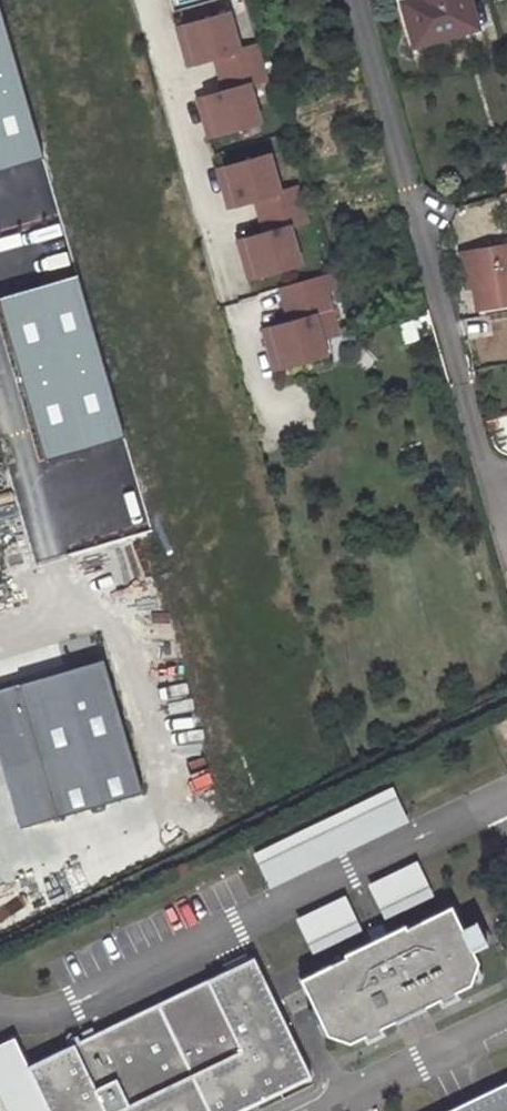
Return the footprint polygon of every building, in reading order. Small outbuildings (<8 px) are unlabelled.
[(469,0),(404,0),(416,39),(475,22),(469,0)] [(45,156),(0,5),(0,170),(45,156)] [(230,10),(176,25),(188,67),(212,60),(221,89),(197,96),(207,131),(260,116),(252,86),(267,81),(256,43),(241,48),(230,10)] [(271,153),(218,168),(230,209),(252,203),(260,233),(238,239),(250,280),(302,265),(291,228),(309,223),(298,185),(282,190),(271,153)] [(475,298),(506,293),(506,239),(462,247),(467,277),(471,276),(475,298)] [(276,287),(281,303),(326,290),(339,286),(334,270),(276,287)] [(0,297),(0,307),(44,459),(123,436),(76,275),(0,297)] [(286,321),(263,328),(276,372),(328,357),(323,340),(339,335),(326,290),(281,303),(286,321)] [(404,336),(395,338),(399,354),(409,352),(404,336)] [(369,371),(361,374),(365,390),(373,388),(369,371)] [(375,423),(379,439),(387,437),(383,421),(375,423)] [(421,434),(426,450),(436,447),(432,430),(421,434)] [(440,498),(450,495),(445,478),(436,481),(440,498)] [(410,514),(401,517),(406,533),(414,530),(410,514)] [(416,566),(420,582),(429,580),(424,564),(416,566)] [(462,577),(467,592),(477,590),(473,574),(462,577)] [(58,814),(59,815),(143,790),(104,657),(19,682),(19,683),(58,814)] [(488,669),(493,684),(504,681),(499,665),(488,669)] [(19,683),(0,689),(0,752),(22,825),(58,814),(19,683)] [(271,886),(413,821),(397,786),(255,852),(271,886)] [(421,860),(369,883),(386,919),(437,895),(421,860)] [(299,915),(311,952),(364,935),(352,897),(299,915)] [(451,904),(437,911),(442,920),(456,914),(451,904)] [(392,1008),(420,995),(425,1004),(471,982),(464,967),(478,960),(473,948),(487,941),(476,919),(462,926),(456,914),(442,920),(437,911),(406,925),(405,922),(345,951),(346,954),(316,969),(321,979),(305,987),(327,1032),(344,1025),(351,1039),(396,1017),(392,1008)] [(25,1064),(47,1110),(240,1110),(313,1076),(255,955),(25,1064)] [(478,960),(464,967),(471,982),(478,960)] [(316,969),(300,977),(305,987),(321,979),(316,969)] [(396,1017),(425,1004),(420,995),(392,1008),(396,1017)] [(327,1032),(351,1039),(344,1025),(327,1032)] [(445,1110),(506,1110),(506,1081),(445,1110)]
